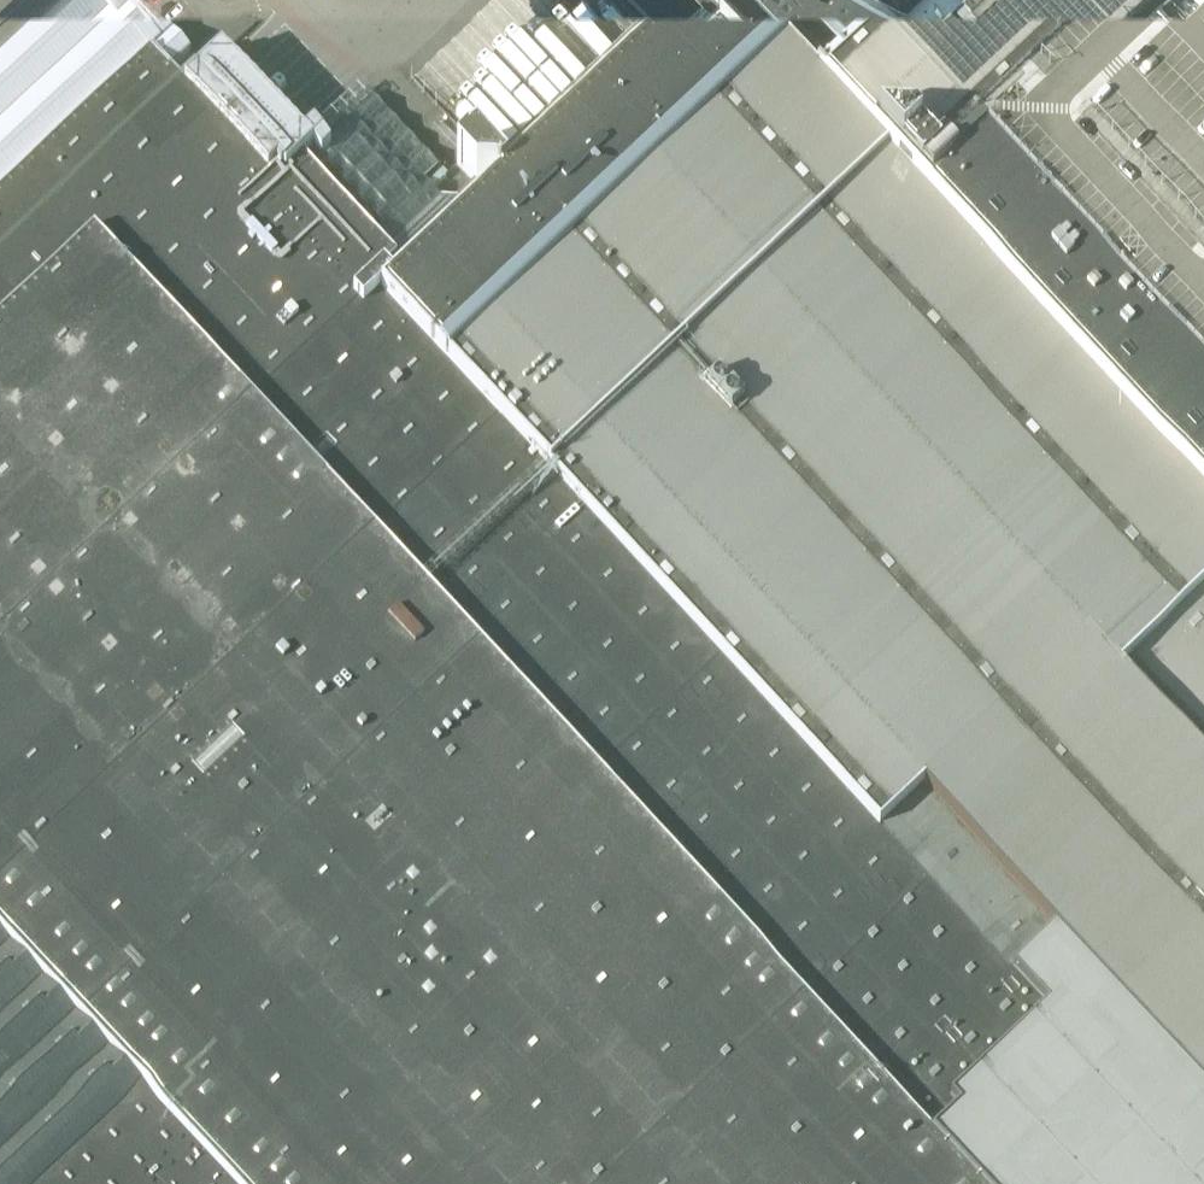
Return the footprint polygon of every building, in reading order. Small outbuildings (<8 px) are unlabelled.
[(904,6),(876,32),(818,86),(737,0),(638,0),(666,30),(507,181),(487,159),(487,158),(476,147),(468,154),(467,153),(457,162),(475,182),(464,192),(455,201),(439,197),(424,181),(440,166),(372,93),(320,141),(314,134),(304,142),(221,54),(185,89),(170,72),(190,53),(140,0),(61,0),(0,57),(0,1183),(1203,1183),(1203,0),(898,0),(904,6)]
